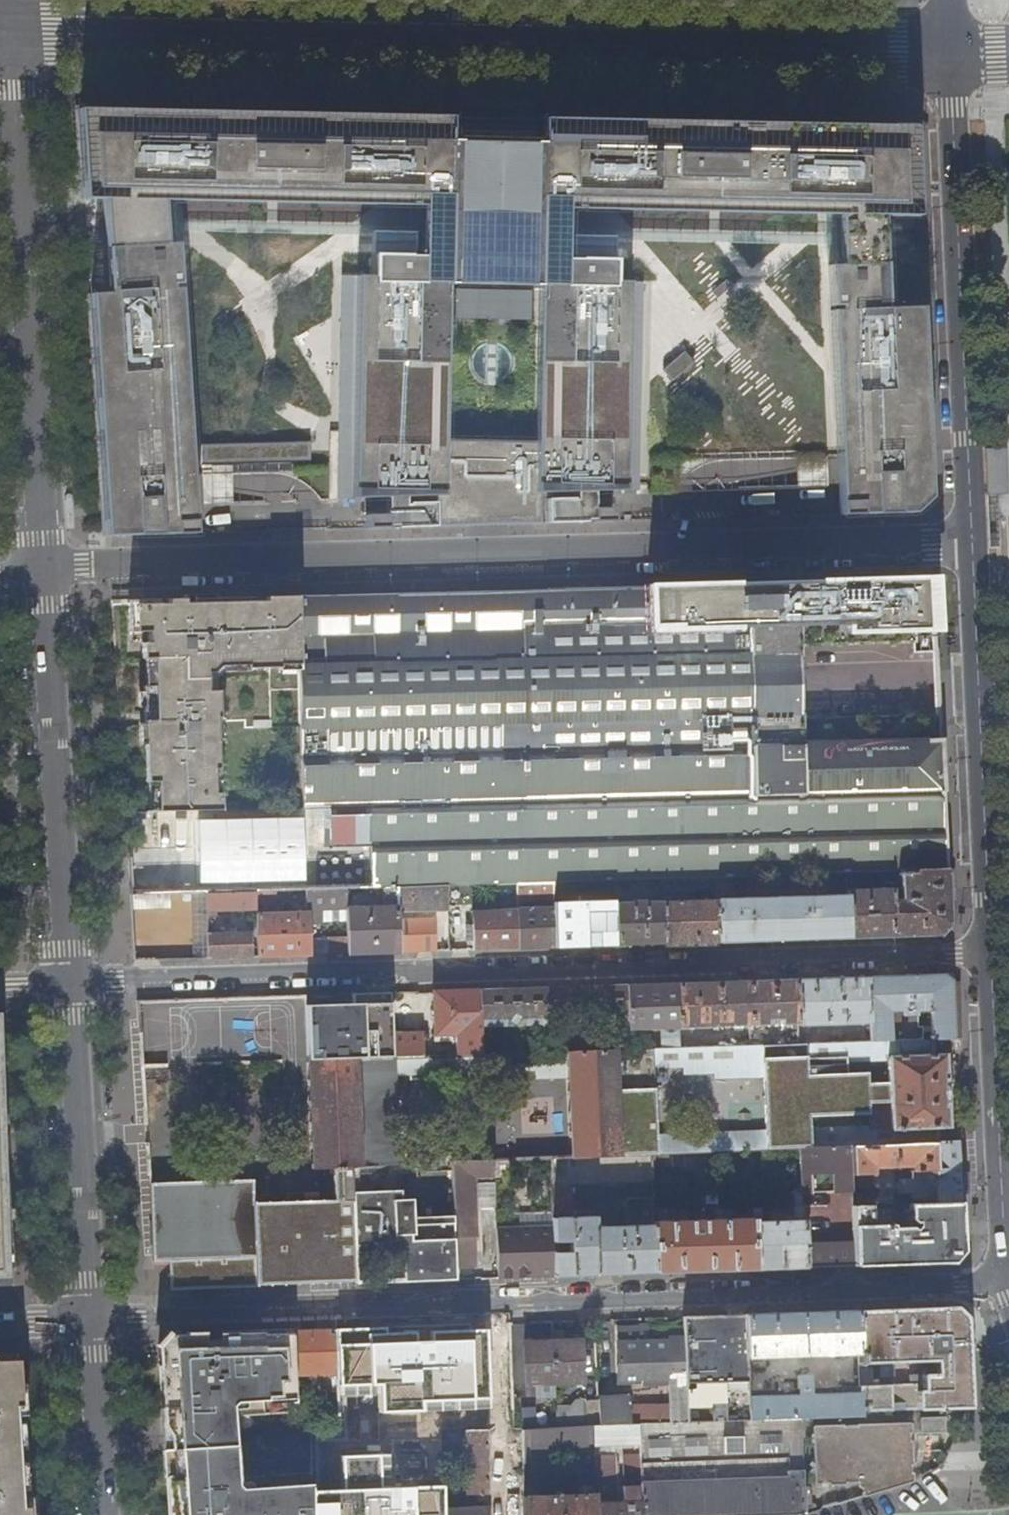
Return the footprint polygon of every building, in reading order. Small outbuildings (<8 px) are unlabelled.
[(475,452),(499,451),(496,127),(490,127),(486,128),(485,129),(482,130),(480,133),(480,135),(421,134),(421,125),(90,119),(95,198),(103,199),(104,208),(97,208),(98,227),(105,227),(107,250),(109,293),(101,294),(116,536),(153,535),(153,515),(194,514),(192,471),(180,293),(169,293),(163,201),(425,207),(425,265),(400,265),(400,267),(392,267),(392,277),(357,277),(352,484),(402,485),(402,502),(375,502),(374,527),(439,527),(439,507),(477,506),(475,452)] [(496,127),(499,451),(525,450),(527,505),(562,504),(562,523),(627,521),(627,502),(602,503),(601,495),(632,494),(634,310),(634,281),(622,281),(623,256),(559,254),(560,210),(650,211),(824,212),(826,262),(815,262),(817,308),(820,363),(826,487),(828,517),(901,514),(920,496),(917,446),(916,432),(913,392),(912,371),(909,324),(908,305),(873,304),(870,260),(866,211),(903,212),(900,160),(899,140),(898,121),(836,121),(822,121),(762,121),(741,121),(550,120),(549,135),(512,136),(511,131),(506,129),(504,128),(501,128),(500,127),(496,127)] [(670,378),(693,362),(685,350),(662,365),(670,378)] [(996,495),(994,448),(985,448),(986,495),(996,495)] [(994,448),(996,495),(1007,494),(1005,448),(994,448)] [(928,578),(296,597),(299,667),(303,809),(941,790),(939,712),(933,712),(933,718),(804,722),(802,646),(913,643),(913,653),(931,652),(930,637),(928,578)] [(299,667),(296,597),(131,600),(132,640),(143,640),(144,658),(154,658),(155,686),(150,686),(152,782),(156,783),(156,812),(219,810),(219,793),(213,793),(213,784),(217,784),(216,690),(207,690),(206,672),(211,671),(220,665),(247,665),(247,668),(299,667)] [(930,637),(931,652),(933,712),(939,712),(937,637),(930,637)] [(941,790),(303,809),(303,847),(371,846),(372,888),(397,887),(447,886),(472,885),(540,883),(555,883),(579,882),(614,881),(660,879),(698,878),(714,878),(731,877),(765,876),(819,874),(829,874),(845,874),(856,873),(881,872),(946,870),(941,790)] [(948,923),(946,870),(881,872),(882,889),(847,890),(848,937),(938,934),(948,923)] [(716,941),(848,937),(847,890),(845,890),(845,880),(845,874),(829,874),(830,896),(731,899),(731,877),(714,878),(716,941)] [(819,883),(819,874),(765,876),(766,887),(769,891),(802,889),(806,886),(807,883),(819,883)] [(661,943),(716,941),(714,878),(698,878),(698,900),(696,900),(696,897),(690,897),(690,900),(660,901),(661,943)] [(615,903),(616,945),(661,943),(660,901),(660,879),(614,881),(615,896),(654,895),(654,901),(645,902),(645,901),(631,902),(615,903)] [(579,882),(555,883),(555,897),(579,896),(579,882)] [(555,883),(540,883),(540,900),(555,899),(555,897),(555,883)] [(472,905),(472,885),(447,886),(448,906),(472,905)] [(448,906),(447,886),(397,887),(398,907),(399,952),(437,951),(435,918),(412,919),(412,912),(448,911),(448,906)] [(348,908),(347,889),(308,890),(309,909),(323,909),(348,908)] [(282,904),(281,891),(256,892),(257,905),(282,904)] [(257,905),(256,892),(206,893),(206,911),(226,911),(227,908),(242,908),(242,910),(257,910),(257,905)] [(349,954),(399,952),(398,907),(385,907),(385,900),(376,901),(376,907),(348,908),(348,922),(349,940),(349,954)] [(556,902),(556,907),(556,947),(616,945),(615,903),(615,901),(556,902)] [(556,907),(517,909),(517,924),(518,948),(556,947),(556,907)] [(348,908),(323,909),(323,923),(348,922),(348,908)] [(309,913),(310,924),(323,923),(323,909),(309,909),(309,913)] [(310,924),(309,913),(257,915),(259,957),(311,955),(310,924)] [(518,948),(517,924),(473,925),(474,950),(518,948)] [(207,933),(207,958),(252,957),(251,932),(207,933)] [(331,941),(332,954),(349,954),(349,940),(331,941)] [(868,977),(869,1040),(934,1037),(954,1038),(952,979),(942,975),(868,977)] [(798,1023),(798,1043),(805,1043),(804,1025),(862,1023),(863,1040),(869,1040),(868,977),(796,979),(798,1023)] [(678,983),(679,1027),(767,1024),(767,1021),(780,1020),(781,1024),(798,1023),(796,979),(678,983)] [(661,1029),(662,1048),(680,1047),(679,1027),(678,983),(628,985),(629,1021),(629,1030),(661,1029)] [(628,985),(479,990),(481,1019),(622,1015),(622,1022),(629,1021),(628,985)] [(470,1034),(471,1056),(482,1055),(481,1027),(481,1019),(479,990),(434,991),(436,1035),(470,1034)] [(320,995),(323,1062),(392,1059),(391,1002),(391,996),(327,998),(327,995),(320,995)] [(154,1017),(154,1030),(165,1031),(165,1046),(171,1046),(173,1000),(136,999),(136,1016),(154,1017)] [(391,1002),(392,1059),(425,1058),(425,1032),(405,1032),(404,1002),(391,1002)] [(481,1019),(481,1027),(541,1024),(541,1028),(572,1027),(572,1023),(622,1022),(622,1015),(481,1019)] [(3,1026),(0,1026),(0,1272),(11,1272),(3,1026)] [(153,1260),(170,1259),(171,1289),(240,1286),(240,1277),(255,1276),(256,1286),(356,1282),(355,1261),(355,1252),(352,1167),(352,1165),(399,1163),(396,1074),(412,1074),(428,1073),(534,1070),(535,1078),(568,1077),(571,1157),(652,1153),(688,1152),(802,1147),(852,1145),(938,1142),(938,1134),(938,1127),(948,1126),(947,1091),(945,1055),(935,1055),(934,1037),(869,1040),(863,1040),(805,1043),(798,1043),(680,1047),(662,1048),(482,1055),(471,1056),(425,1058),(392,1059),(323,1062),(309,1061),(313,1168),(330,1168),(331,1198),(252,1201),(251,1178),(147,1183),(153,1260)] [(142,1066),(143,1079),(165,1079),(165,1065),(142,1066)] [(959,1141),(938,1142),(852,1145),(853,1171),(853,1174),(874,1173),(874,1167),(902,1166),(909,1159),(909,1178),(899,1179),(900,1192),(906,1192),(906,1197),(911,1197),(911,1198),(936,1197),(937,1203),(961,1202),(959,1141)] [(853,1171),(852,1145),(802,1147),(803,1173),(826,1173),(853,1171)] [(689,1173),(688,1152),(652,1153),(653,1174),(689,1173)] [(555,1251),(555,1276),(656,1272),(654,1221),(654,1198),(629,1199),(630,1225),(596,1227),(595,1215),(571,1216),(570,1187),(575,1184),(633,1182),(633,1180),(653,1179),(653,1174),(652,1153),(571,1157),(552,1157),(554,1226),(554,1232),(554,1241),(569,1241),(570,1251),(555,1251)] [(454,1237),(455,1254),(475,1253),(473,1177),(495,1176),(494,1160),(452,1161),(453,1173),(454,1219),(454,1237)] [(403,1281),(424,1280),(422,1230),(411,1230),(411,1221),(410,1207),(402,1208),(400,1176),(400,1166),(401,1166),(401,1163),(399,1163),(352,1165),(352,1167),(355,1252),(402,1249),(403,1281)] [(826,1173),(803,1173),(804,1207),(807,1267),(829,1266),(826,1173)] [(964,1251),(961,1202),(937,1203),(910,1204),(911,1218),(914,1221),(918,1221),(918,1225),(915,1227),(913,1226),(896,1227),(893,1224),(874,1225),(873,1205),(854,1206),(856,1265),(954,1261),(964,1251)] [(763,1207),(754,1207),(754,1218),(756,1268),(807,1267),(804,1207),(794,1207),(794,1219),(778,1220),(778,1215),(772,1215),(772,1220),(763,1220),(763,1207)] [(654,1221),(656,1272),(756,1268),(754,1218),(654,1221)] [(498,1278),(555,1276),(555,1251),(554,1241),(554,1232),(554,1226),(497,1228),(498,1278)] [(445,1279),(456,1279),(455,1254),(454,1237),(444,1238),(445,1279)] [(356,1282),(375,1282),(374,1261),(355,1261),(356,1282)] [(240,1286),(256,1286),(255,1276),(240,1277),(240,1286)] [(955,1306),(857,1310),(859,1352),(861,1393),(862,1410),(971,1406),(967,1317),(955,1306)] [(859,1352),(857,1310),(746,1314),(748,1356),(859,1352)] [(746,1314),(683,1316),(684,1340),(685,1378),(685,1388),(687,1421),(750,1419),(749,1396),(748,1356),(746,1314)] [(619,1342),(649,1341),(648,1325),(617,1326),(619,1342)] [(337,1373),(335,1328),(293,1329),(294,1374),(337,1373)] [(490,1328),(335,1328),(337,1373),(339,1396),(375,1396),(376,1410),(492,1409),(490,1328)] [(311,1472),(245,1472),(241,1463),(239,1435),(244,1424),(243,1413),(296,1411),(294,1374),(293,1329),(169,1334),(168,1334),(170,1338),(164,1346),(160,1345),(159,1346),(170,1514),(311,1514),(311,1490),(311,1472)] [(552,1341),(554,1382),(568,1381),(582,1381),(584,1381),(581,1340),(552,1341)] [(685,1378),(684,1340),(649,1341),(619,1342),(619,1380),(619,1387),(670,1385),(669,1379),(685,1378)] [(527,1383),(554,1382),(552,1341),(525,1342),(527,1383)] [(24,1355),(0,1356),(0,1514),(29,1514),(24,1355)] [(862,1415),(862,1410),(861,1393),(813,1395),(812,1378),(810,1375),(801,1375),(798,1377),(799,1395),(749,1396),(750,1419),(803,1417),(862,1415)] [(670,1385),(670,1388),(685,1388),(685,1378),(669,1379),(670,1385)] [(631,1399),(598,1400),(600,1424),(638,1423),(687,1421),(685,1388),(670,1388),(671,1409),(631,1410),(631,1399)] [(555,1408),(556,1425),(562,1425),(593,1424),(600,1424),(598,1400),(573,1401),(573,1407),(555,1408)] [(638,1423),(639,1449),(640,1459),(642,1514),(740,1514),(805,1513),(804,1465),(802,1465),(801,1445),(803,1446),(803,1417),(750,1419),(687,1421),(638,1423)] [(816,1484),(858,1484),(863,1496),(900,1485),(899,1470),(915,1469),(913,1421),(813,1424),(816,1484)] [(593,1424),(594,1441),(594,1450),(639,1449),(638,1423),(600,1424),(593,1424)] [(468,1494),(489,1494),(488,1427),(470,1428),(466,1428),(468,1494)] [(311,1490),(311,1514),(446,1514),(445,1509),(445,1486),(394,1487),(393,1454),(343,1455),(344,1490),(311,1490)] [(597,1514),(642,1514),(640,1459),(624,1460),(625,1485),(623,1486),(623,1502),(616,1502),(615,1473),(610,1472),(610,1461),(595,1461),(595,1473),(597,1473),(598,1493),(596,1493),(597,1514)] [(916,1481),(915,1469),(899,1470),(900,1485),(916,1481)] [(525,1514),(597,1514),(596,1493),(589,1493),(589,1489),(580,1489),(580,1493),(525,1495),(525,1499),(525,1514)]
